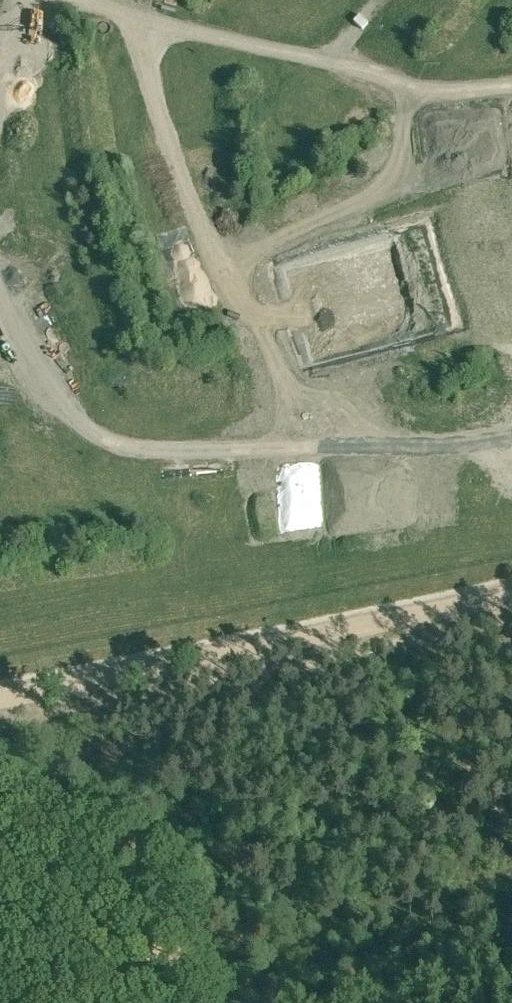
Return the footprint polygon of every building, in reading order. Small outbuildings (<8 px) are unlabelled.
[(327,481),(306,481),(306,510),(399,511),(400,464),(327,464),(327,481)]
